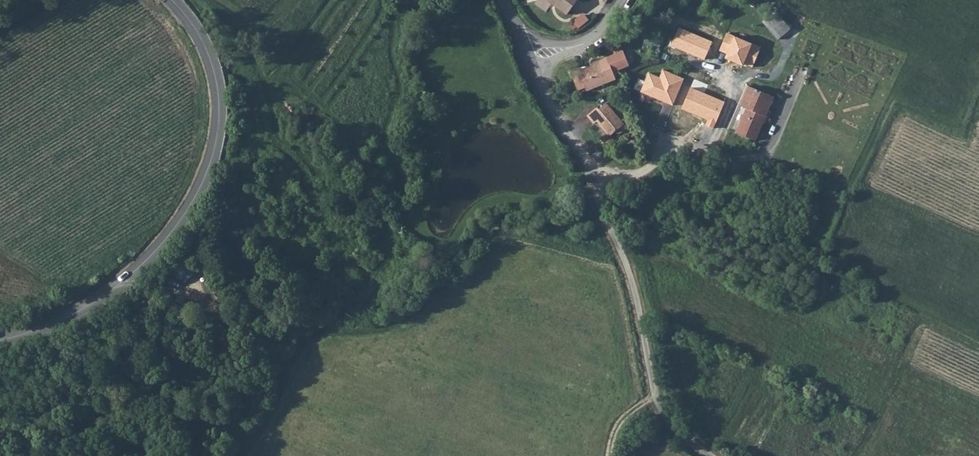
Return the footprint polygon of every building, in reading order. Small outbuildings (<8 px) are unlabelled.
[(563,9),(569,0),(551,0),(563,9)] [(794,18),(777,1),(770,7),(773,9),(783,14),(792,21),(794,18)] [(773,9),(770,7),(765,14),(782,30),(792,21),(783,14),(773,9)] [(565,74),(575,91),(582,87),(585,91),(611,75),(607,68),(612,65),(613,59),(620,55),(613,44),(605,49),(606,50),(599,54),(586,62),(587,65),(575,73),(573,70),(565,74)] [(760,139),(782,96),(756,83),(733,125),(760,139)] [(584,113),(591,122),(595,119),(607,135),(614,130),(615,132),(617,132),(619,132),(626,126),(605,100),(597,107),(595,104),(584,113)] [(184,284),(197,272),(185,260),(172,271),(184,284)]
